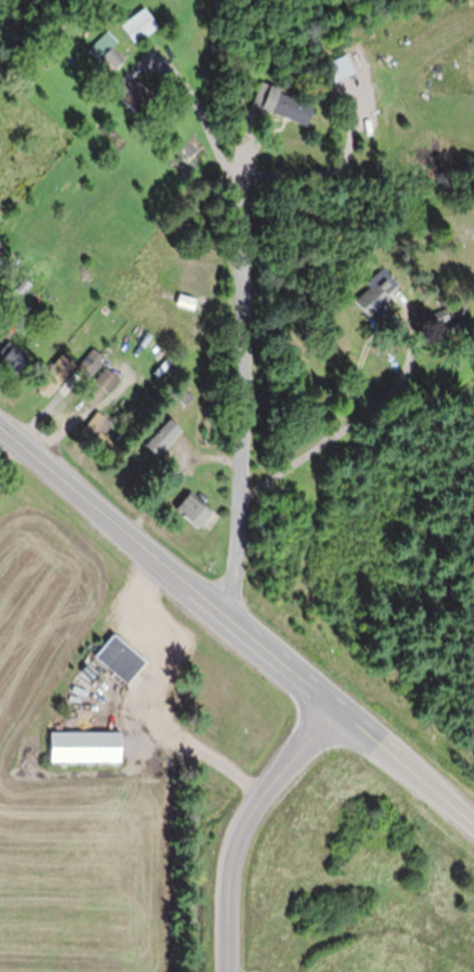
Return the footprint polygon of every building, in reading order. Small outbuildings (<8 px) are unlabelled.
[(145,34),(139,38),(141,41),(136,44),(134,41),(133,42),(119,23),(143,6),(157,25),(150,30),(145,34)] [(108,70),(91,47),(105,36),(102,31),(107,27),(117,41),(111,45),(122,59),(108,70)] [(341,77),(335,80),(333,81),(324,62),(345,52),(354,71),(341,77)] [(134,112),(111,88),(123,76),(121,73),(125,70),(127,72),(130,69),(142,82),(140,84),(153,98),(148,103),(147,102),(143,106),(141,104),(134,112)] [(251,105),(250,105),(260,79),(279,87),(278,91),(313,104),(305,124),(270,110),(269,112),(263,110),(251,105)] [(397,282),(399,283),(398,283),(390,291),(386,294),(389,297),(383,302),(388,308),(379,316),(373,310),(367,315),(353,299),(369,285),(365,280),(383,265),(394,278),(397,282)] [(22,293),(15,286),(25,275),(32,282),(22,293)] [(195,299),(193,305),(192,308),(175,303),(178,292),(195,297),(195,299)] [(434,324),(429,313),(463,298),(468,309),(434,324)] [(105,313),(99,308),(104,303),(109,307),(105,313)] [(447,334),(442,324),(462,316),(466,327),(447,334)] [(12,373),(0,362),(0,360),(4,355),(0,351),(0,349),(8,339),(28,355),(16,370),(15,369),(12,373)] [(72,369),(92,346),(105,357),(85,382),(85,381),(72,370),(72,369)] [(217,364),(213,364),(214,347),(217,347),(221,347),(220,364),(217,364)] [(52,387),(47,393),(35,383),(62,351),(75,363),(71,368),(58,384),(56,382),(52,387)] [(109,390),(107,392),(93,379),(105,365),(119,377),(109,390)] [(217,393),(214,393),(214,376),(217,376),(222,376),(222,393),(217,393)] [(95,400),(93,402),(82,393),(83,392),(93,381),(104,390),(95,400)] [(185,404),(174,395),(182,385),(193,395),(185,404)] [(107,451),(92,440),(91,441),(85,436),(86,434),(81,430),(97,409),(113,421),(105,431),(102,429),(101,431),(114,442),(107,451)] [(165,445),(156,454),(144,443),(168,417),(180,428),(165,445)] [(198,527),(175,507),(191,489),(213,509),(198,527)] [(288,500),(272,500),(272,490),(288,490),(288,500)] [(129,679),(127,682),(95,654),(113,632),(118,636),(146,660),(129,679)] [(120,760),(50,759),(51,730),(120,731),(120,760)]
